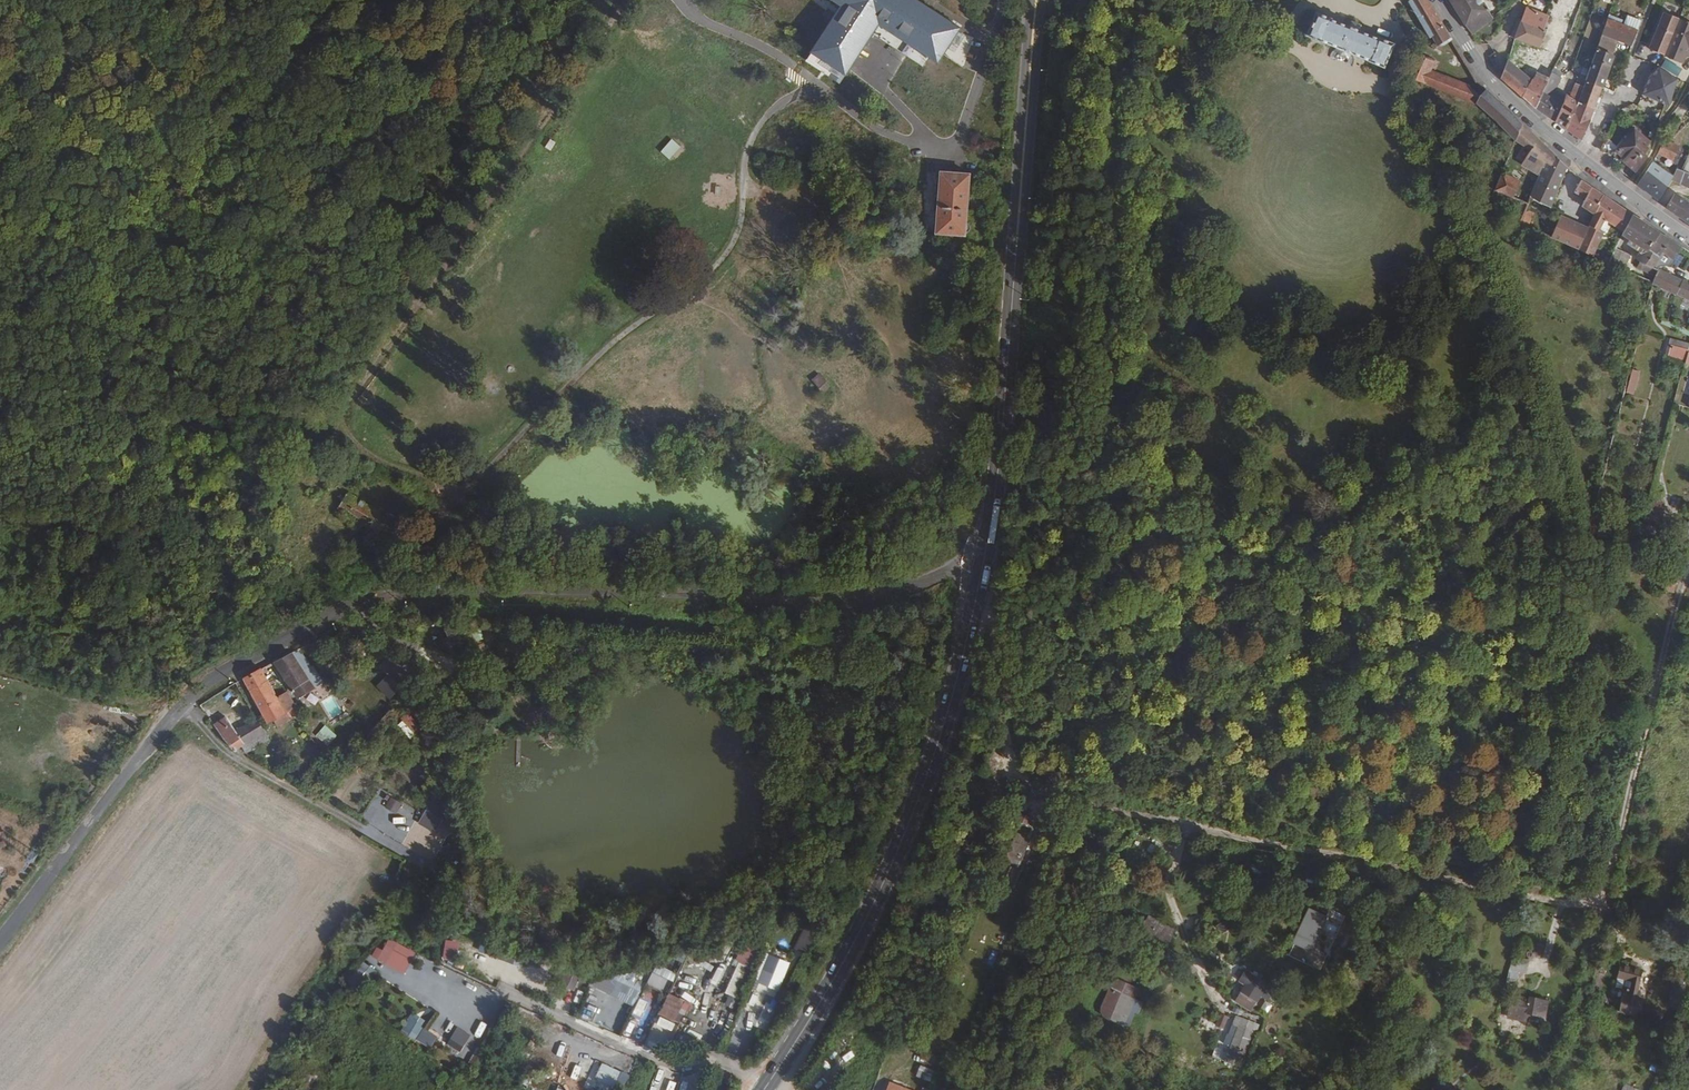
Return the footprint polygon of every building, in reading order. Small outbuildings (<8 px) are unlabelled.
[(952,19),(918,0),(832,0),(836,2),(816,36),(819,38),(809,54),(844,74),(868,33),(925,66),(952,19)] [(1427,0),(1410,0),(1409,2),(1428,37),(1435,34),(1438,39),(1435,41),(1434,43),(1434,45),(1435,48),(1440,49),(1442,42),(1449,38),(1427,0)] [(1473,0),(1446,0),(1469,33),(1487,20),(1473,0)] [(1524,8),(1514,39),(1537,47),(1542,33),(1541,32),(1546,15),(1524,8)] [(1392,45),(1317,12),(1307,36),(1335,47),(1343,50),(1341,54),(1345,56),(1347,52),(1353,54),(1383,67),(1392,45)] [(1663,56),(1677,20),(1662,14),(1647,50),(1663,56)] [(1537,47),(1547,51),(1558,20),(1546,15),(1541,32),(1542,33),(1537,47)] [(1634,30),(1607,21),(1601,35),(1608,38),(1617,41),(1622,42),(1622,45),(1626,46),(1626,45),(1629,45),(1634,30)] [(1576,36),(1570,34),(1567,40),(1574,42),(1576,36)] [(1608,38),(1601,35),(1595,52),(1602,54),(1608,38)] [(882,55),(886,43),(872,38),(867,50),(882,55)] [(971,47),(949,39),(938,69),(960,76),(971,47)] [(1592,49),(1575,43),(1567,59),(1574,61),(1576,58),(1586,61),(1589,57),(1592,49)] [(1611,58),(1595,52),(1586,81),(1600,87),(1611,58)] [(1415,53),(1405,76),(1479,107),(1514,139),(1520,123),(1485,89),(1478,96),(1467,85),(1435,72),(1437,62),(1415,53)] [(1523,73),(1507,59),(1499,78),(1521,96),(1532,75),(1544,55),(1539,53),(1537,57),(1533,55),(1523,73)] [(1562,71),(1554,66),(1551,74),(1534,107),(1553,122),(1561,105),(1550,96),(1562,71)] [(1654,68),(1646,90),(1649,91),(1657,70),(1654,68)] [(1537,79),(1532,75),(1521,96),(1534,107),(1551,74),(1543,70),(1537,79)] [(1649,91),(1646,90),(1641,101),(1662,109),(1664,103),(1668,105),(1676,79),(1667,74),(1657,70),(1649,91)] [(931,80),(930,88),(946,89),(946,80),(931,80)] [(1600,87),(1586,81),(1585,83),(1584,86),(1577,101),(1592,108),(1600,87)] [(1553,122),(1563,129),(1584,86),(1579,84),(1572,98),(1567,97),(1565,96),(1561,105),(1553,122)] [(1592,108),(1577,101),(1563,129),(1580,140),(1592,108)] [(955,127),(957,112),(939,109),(937,125),(955,127)] [(1536,179),(1540,171),(1543,162),(1550,165),(1555,157),(1520,123),(1514,139),(1526,149),(1517,171),(1531,177),(1536,179)] [(1611,153),(1634,172),(1646,156),(1644,154),(1647,147),(1644,146),(1649,141),(1632,127),(1611,153)] [(1661,141),(1658,153),(1673,159),(1677,149),(1661,141)] [(1548,206),(1566,167),(1555,157),(1550,165),(1543,162),(1540,171),(1536,179),(1530,195),(1548,206)] [(1509,177),(1515,179),(1528,185),(1531,177),(1517,171),(1512,169),(1509,177)] [(1655,177),(1646,170),(1636,184),(1656,200),(1671,179),(1672,178),(1661,169),(1655,177)] [(1682,169),(1677,182),(1688,186),(1688,171),(1682,169)] [(971,174),(942,172),(937,232),(966,234),(966,232),(968,231),(971,230),(972,227),(971,225),(969,222),(967,221),(971,174)] [(1510,203),(1510,202),(1517,186),(1498,178),(1491,196),(1510,203)] [(1579,209),(1592,215),(1601,195),(1580,180),(1573,194),(1582,202),(1579,209)] [(1606,262),(1609,257),(1594,250),(1607,222),(1621,232),(1630,214),(1601,195),(1592,215),(1584,232),(1577,249),(1606,262)] [(1687,204),(1673,195),(1665,207),(1668,210),(1679,218),(1687,204)] [(1491,196),(1487,205),(1511,215),(1510,218),(1519,222),(1525,208),(1516,204),(1510,202),(1510,203),(1491,196)] [(1688,205),(1687,204),(1679,218),(1680,219),(1688,225),(1688,205)] [(1525,208),(1522,218),(1529,220),(1532,210),(1525,208)] [(1652,278),(1655,271),(1651,268),(1644,263),(1649,252),(1646,250),(1656,231),(1630,214),(1621,232),(1620,234),(1639,246),(1633,258),(1637,261),(1634,265),(1652,278)] [(1577,249),(1584,232),(1554,218),(1547,235),(1577,249)] [(1672,259),(1678,245),(1656,231),(1646,250),(1649,252),(1644,263),(1651,268),(1652,265),(1658,253),(1672,259)] [(1627,255),(1613,249),(1609,257),(1606,262),(1620,269),(1627,255)] [(1658,253),(1652,265),(1659,268),(1670,264),(1672,259),(1658,253)] [(1655,271),(1652,278),(1650,283),(1651,283),(1656,286),(1688,301),(1688,285),(1655,271)] [(1671,338),(1668,356),(1685,360),(1688,342),(1671,338)] [(1625,391),(1634,394),(1641,370),(1632,368),(1625,391)] [(820,372),(812,378),(822,392),(830,386),(820,372)] [(1042,417),(1052,418),(1052,403),(1042,403),(1042,417)] [(1420,449),(1418,448),(1416,447),(1413,447),(1411,448),(1409,449),(1407,451),(1406,452),(1405,455),(1405,457),(1405,459),(1406,461),(1408,463),(1410,465),(1412,466),(1414,466),(1416,466),(1419,465),(1421,464),(1422,462),(1423,460),(1424,457),(1423,455),(1423,453),(1422,451),(1420,449)] [(1650,490),(1646,505),(1661,509),(1664,493),(1650,490)] [(366,522),(394,540),(404,523),(352,491),(342,507),(366,522)] [(264,597),(251,602),(257,619),(270,613),(264,597)] [(442,629),(452,644),(460,639),(450,624),(442,629)] [(314,682),(296,653),(289,656),(307,688),(314,682)] [(307,688),(289,656),(274,664),(295,698),(307,688)] [(263,726),(284,716),(280,710),(258,672),(252,675),(242,680),(251,701),(248,703),(251,710),(256,708),(263,726)] [(387,673),(375,685),(389,697),(400,685),(387,673)] [(244,696),(233,684),(238,699),(239,698),(244,696)] [(534,707),(521,708),(521,721),(535,721),(534,707)] [(220,721),(214,712),(208,716),(222,736),(232,747),(236,744),(256,733),(252,726),(249,723),(233,732),(229,734),(220,721)] [(407,713),(396,724),(409,739),(421,728),(407,713)] [(229,734),(233,732),(225,718),(220,721),(229,734)] [(318,733),(331,741),(336,733),(324,725),(318,733)] [(236,744),(241,754),(262,743),(256,733),(236,744)] [(384,807),(396,813),(402,803),(390,796),(384,807)] [(418,823),(434,831),(446,808),(430,800),(418,823)] [(1019,813),(1018,822),(1031,824),(1033,815),(1019,813)] [(394,829),(390,835),(406,844),(409,837),(394,829)] [(1023,861),(1031,836),(1015,831),(1007,856),(1023,861)] [(427,856),(432,848),(417,840),(413,847),(427,856)] [(452,866),(461,853),(448,843),(439,857),(452,866)] [(1004,862),(996,883),(1010,889),(1018,868),(1004,862)] [(1311,951),(1328,915),(1308,906),(1292,942),(1311,951)] [(1223,932),(1232,926),(1226,918),(1217,925),(1223,932)] [(804,925),(794,946),(804,951),(814,930),(804,925)] [(388,937),(382,949),(376,946),(370,957),(404,974),(416,951),(388,937)] [(469,958),(494,967),(499,952),(475,943),(469,958)] [(753,980),(778,991),(791,962),(765,951),(753,980)] [(625,971),(619,969),(607,993),(632,1005),(652,963),(633,954),(625,971)] [(666,954),(663,962),(678,968),(681,960),(666,954)] [(728,994),(724,1004),(732,1008),(752,965),(740,959),(724,992),(728,994)] [(663,962),(659,969),(675,976),(678,968),(663,962)] [(1267,999),(1275,986),(1245,968),(1238,980),(1244,984),(1233,1000),(1252,1012),(1261,996),(1267,999)] [(1624,985),(1618,1011),(1638,1016),(1647,975),(1619,969),(1616,983),(1624,985)] [(441,976),(453,980),(455,974),(442,970),(441,976)] [(562,985),(575,989),(579,974),(566,970),(562,985)] [(1113,976),(1098,1014),(1131,1028),(1142,1001),(1135,998),(1139,987),(1113,976)] [(401,980),(397,986),(412,995),(416,989),(401,980)] [(642,984),(623,1036),(642,1043),(661,991),(642,984)] [(680,1014),(687,993),(673,988),(664,1008),(680,1014)] [(1515,1003),(1527,1006),(1536,1009),(1540,994),(1527,991),(1526,993),(1529,994),(1528,997),(1518,994),(1515,1003)] [(422,994),(418,1000),(432,1007),(435,1001),(422,994)] [(1515,1003),(1514,1009),(1525,1012),(1527,1006),(1515,1003)] [(720,1023),(729,1027),(734,1015),(725,1011),(720,1023)] [(1220,1013),(1215,1026),(1224,1030),(1229,1017),(1220,1013)] [(401,1030),(415,1038),(423,1024),(409,1016),(401,1030)] [(1248,1056),(1255,1021),(1236,1016),(1228,1052),(1248,1056)] [(446,1045),(460,1053),(470,1035),(457,1027),(446,1045)] [(656,1029),(656,1044),(689,1045),(690,1030),(656,1029)] [(917,1061),(911,1071),(925,1078),(930,1068),(917,1061)] [(628,1072),(599,1065),(594,1086),(611,1089),(612,1089),(613,1083),(625,1085),(628,1072)] [(678,1078),(672,1076),(668,1089),(675,1089),(678,1078)] [(911,1089),(884,1076),(877,1089),(911,1089)]
